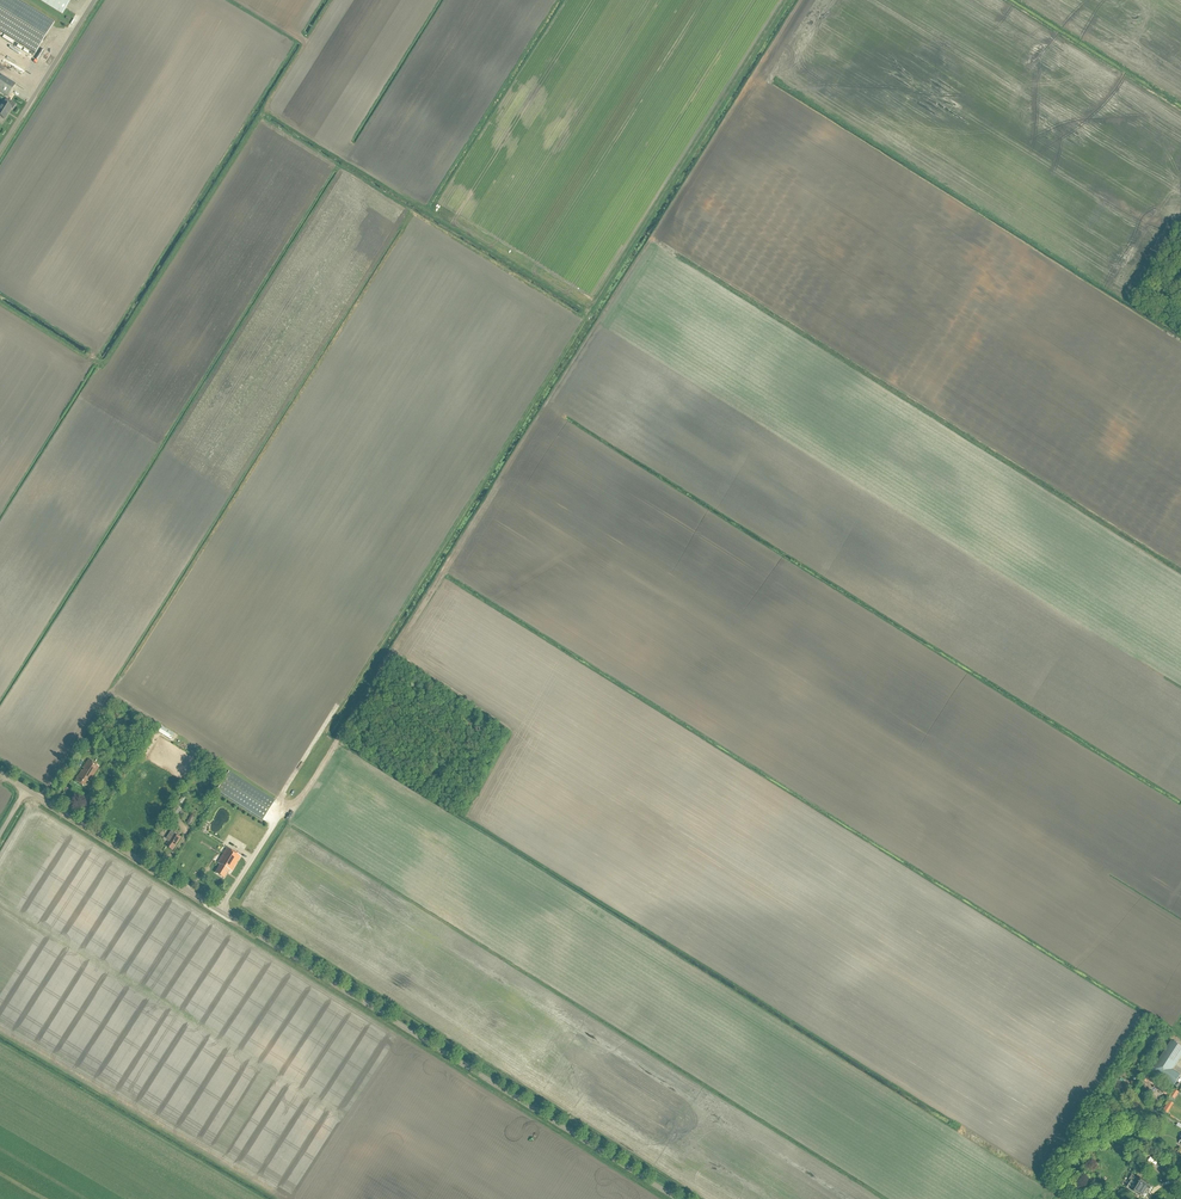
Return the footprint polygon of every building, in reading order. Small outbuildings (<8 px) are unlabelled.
[(55,23),(17,0),(0,0),(0,32),(5,35),(15,41),(36,54),(55,23)] [(62,14),(71,0),(39,0),(62,14)] [(15,41),(5,35),(3,38),(13,45),(15,41)] [(16,84),(2,75),(0,78),(0,92),(8,97),(16,84)] [(12,108),(13,108),(15,105),(9,101),(7,105),(3,102),(0,106),(0,116),(4,119),(12,108)] [(181,607),(185,609),(194,592),(191,590),(181,607)] [(170,651),(171,649),(176,651),(183,636),(175,632),(167,650),(170,651)] [(186,660),(194,646),(184,640),(176,655),(186,660)] [(153,665),(158,657),(155,655),(150,663),(153,665)] [(143,681),(151,668),(148,665),(139,679),(143,681)] [(158,732),(159,733),(171,740),(174,734),(161,726),(158,732)] [(161,742),(163,739),(150,731),(148,734),(161,742)] [(91,755),(96,745),(91,742),(85,751),(91,755)] [(89,783),(98,767),(88,761),(83,768),(84,769),(82,772),(81,771),(75,781),(83,787),(86,781),(89,783)] [(216,791),(262,821),(274,802),(228,772),(216,791)] [(196,816),(192,814),(186,824),(189,826),(196,816)] [(173,833),(170,831),(165,839),(168,841),(165,846),(172,850),(175,845),(175,844),(176,842),(177,843),(180,837),(173,833)] [(231,872),(240,856),(227,848),(217,863),(220,865),(215,873),(224,878),(229,870),(231,872)] [(1180,1075),(1173,1070),(1180,1057),(1180,1046),(1172,1040),(1152,1070),(1174,1085),(1180,1076),(1180,1075)] [(1153,1088),(1163,1094),(1167,1088),(1157,1082),(1153,1088)] [(1145,1144),(1149,1137),(1144,1134),(1140,1141),(1145,1144)] [(1132,1175),(1129,1179),(1131,1181),(1127,1188),(1144,1198),(1149,1192),(1150,1193),(1154,1187),(1141,1179),(1140,1180),(1132,1175)] [(1119,1189),(1127,1181),(1121,1176),(1113,1183),(1119,1189)]
